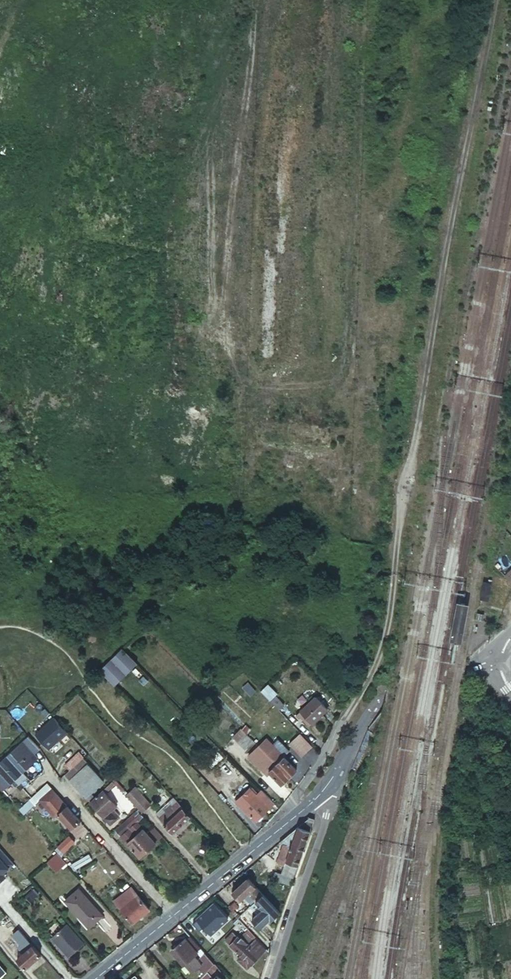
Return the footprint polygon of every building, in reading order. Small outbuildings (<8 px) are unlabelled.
[(486,582),(482,600),(491,601),(495,579),(490,578),(488,582),(486,582)] [(462,605),(455,641),(460,642),(467,606),(462,605)] [(133,663),(119,649),(98,669),(111,683),(133,663)] [(355,677),(364,681),(371,666),(361,662),(355,677)] [(275,694),(270,700),(280,710),(285,705),(275,694)] [(329,707),(317,696),(301,712),(298,714),(300,716),(301,715),(311,725),(312,723),(329,707)] [(35,732),(49,749),(68,733),(54,716),(35,732)] [(253,740),(247,733),(239,741),(245,748),(253,740)] [(301,733),(290,743),(303,757),(314,746),(301,733)] [(266,739),(259,746),(267,754),(289,776),(296,769),(283,756),(272,745),(266,739)] [(272,745),(283,756),(289,751),(277,739),(272,745)] [(7,753),(22,770),(38,756),(30,748),(23,755),(15,745),(7,753)] [(270,771),(282,783),(289,776),(267,754),(259,746),(249,756),(267,774),(270,771)] [(72,768),(83,758),(78,752),(67,762),(72,768)] [(0,759),(0,761),(14,777),(19,782),(26,775),(22,770),(7,753),(6,754),(3,757),(0,759)] [(104,781),(83,758),(72,768),(65,775),(85,797),(104,781)] [(1,788),(14,777),(0,761),(0,786),(1,788)] [(47,783),(32,796),(35,801),(39,798),(45,793),(51,787),(47,783)] [(80,820),(51,787),(45,793),(39,798),(54,815),(57,812),(71,828),(80,820)] [(256,820),(274,802),(262,789),(256,795),(249,788),(236,801),(256,820)] [(103,789),(89,801),(110,824),(117,817),(112,811),(117,806),(103,789)] [(136,792),(128,798),(138,808),(144,815),(151,809),(136,792)] [(35,801),(32,796),(29,798),(20,807),(24,811),(34,803),(35,801)] [(191,815),(177,800),(158,816),(172,832),(191,815)] [(138,820),(144,815),(138,808),(115,829),(140,856),(157,841),(156,841),(162,835),(150,822),(144,827),(138,820)] [(281,873),(293,878),(299,861),(315,819),(310,817),(279,842),(285,843),(278,861),(284,864),(281,873)] [(57,845),(62,852),(75,841),(69,835),(57,845)] [(0,848),(0,874),(3,872),(3,873),(14,864),(0,848)] [(58,853),(49,861),(56,869),(65,861),(64,860),(62,857),(58,853)] [(71,862),(75,868),(90,859),(87,853),(71,862)] [(273,879),(289,886),(291,878),(276,872),(273,879)] [(262,893),(247,876),(232,890),(242,901),(250,894),(255,899),(262,893)] [(31,886),(23,892),(28,898),(35,891),(31,886)] [(114,899),(132,922),(149,909),(131,886),(114,899)] [(64,902),(88,928),(101,914),(79,889),(64,902)] [(278,911),(262,893),(255,899),(262,907),(251,917),(259,926),(270,917),(271,918),(278,911)] [(214,901),(192,922),(200,931),(204,927),(211,935),(230,918),(214,901)] [(241,920),(236,916),(235,915),(225,924),(231,929),(241,920)] [(87,947),(70,927),(54,941),(71,960),(87,947)] [(41,954),(19,929),(14,933),(27,949),(18,957),(25,967),(41,954)] [(267,950),(258,939),(252,945),(244,935),(242,937),(236,930),(228,937),(243,954),(240,957),(247,965),(251,962),(252,964),(267,950)] [(190,934),(186,938),(199,951),(202,948),(190,934)] [(172,950),(185,963),(186,963),(193,970),(202,962),(195,954),(199,951),(186,938),(172,950)] [(212,967),(214,965),(216,963),(207,953),(205,955),(203,957),(212,967)] [(9,972),(0,962),(0,978),(1,978),(9,972)] [(216,963),(214,965),(212,967),(205,974),(200,978),(201,978),(222,978),(217,973),(222,969),(216,963)]
